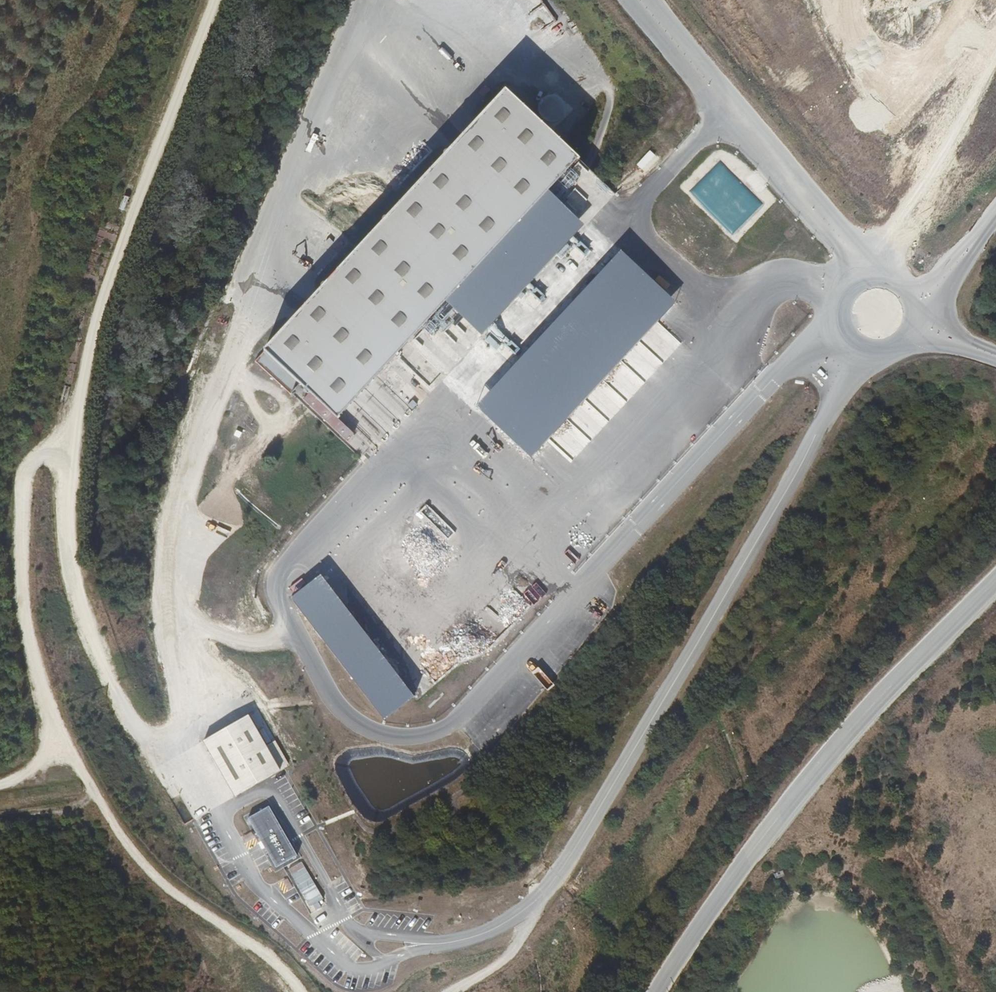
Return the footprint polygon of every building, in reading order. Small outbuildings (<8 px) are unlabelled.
[(579,159),(505,91),(255,362),(330,430),(579,159)] [(505,512),(518,516),(521,507),(517,505),(519,499),(511,496),(505,512)] [(278,768),(250,718),(209,741),(238,791),(278,768)] [(488,738),(477,748),(483,753),(493,743),(488,738)] [(264,895),(255,905),(260,909),(269,899),(264,895)]
